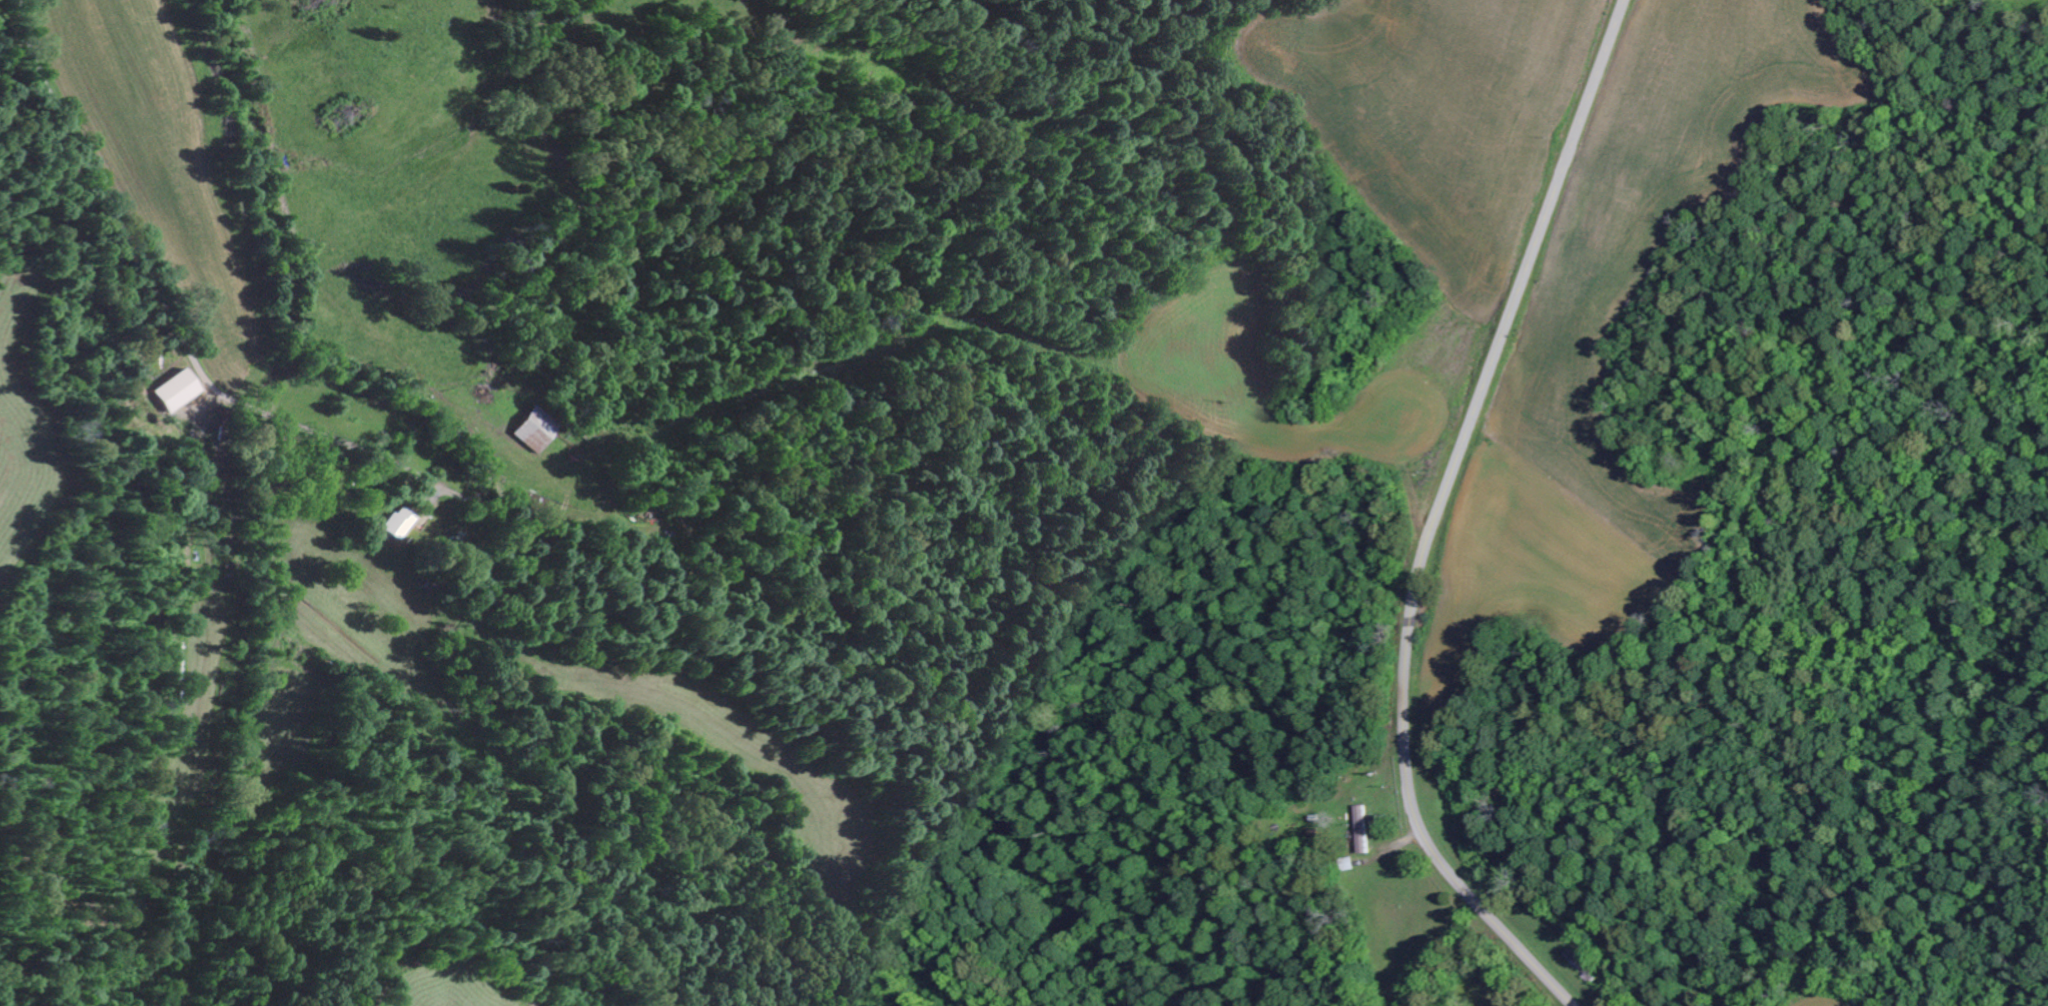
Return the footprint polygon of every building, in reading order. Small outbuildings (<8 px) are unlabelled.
[(147,391),(164,414),(194,390),(177,368),(147,391)] [(398,541),(413,517),(394,505),(380,529),(398,541)] [(1371,850),(1370,805),(1356,805),(1356,827),(1356,841),(1361,841),(1361,850),(1371,850)]
